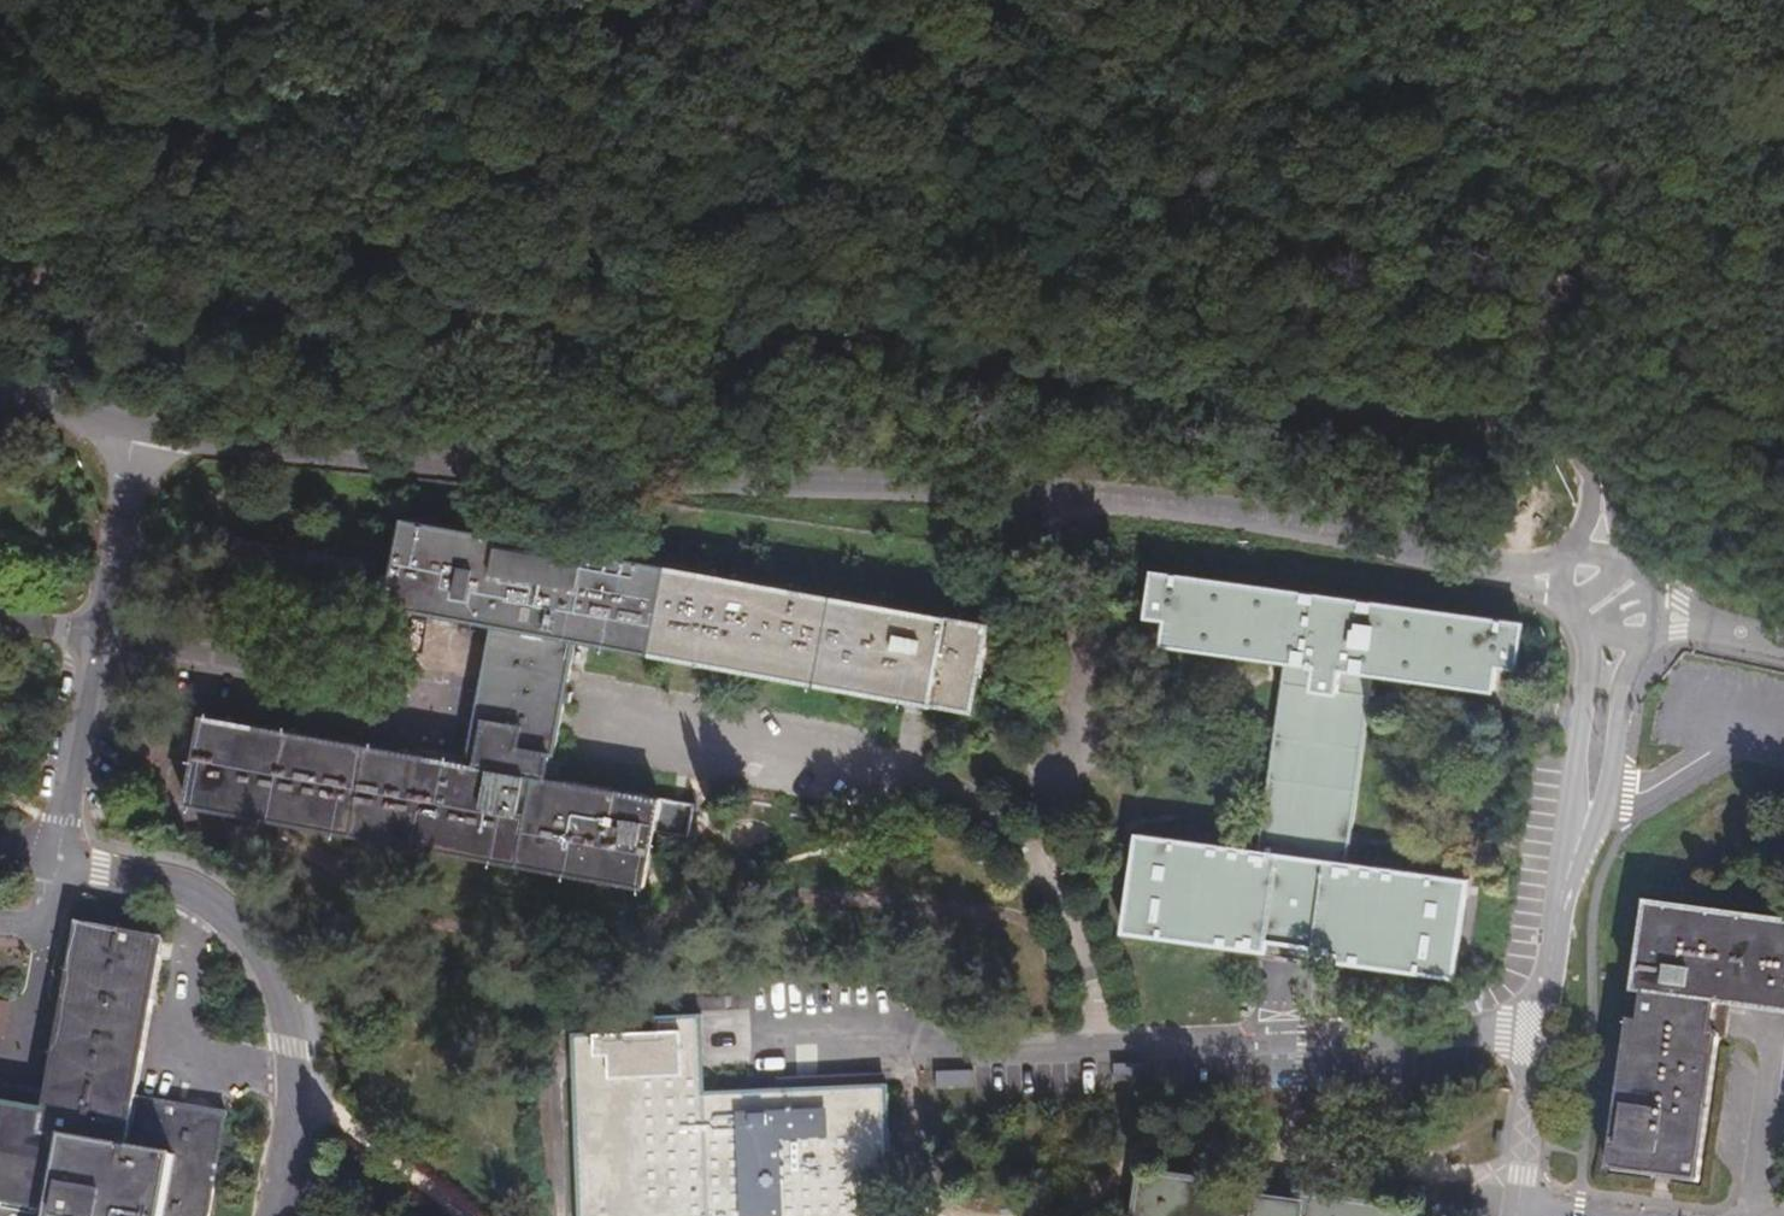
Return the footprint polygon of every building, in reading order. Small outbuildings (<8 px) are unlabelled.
[(400,523),(391,572),(385,610),(465,624),(485,628),(568,642),(916,705),(971,715),(987,628),(400,523)] [(385,610),(391,572),(310,557),(312,544),(281,539),(278,553),(228,544),(221,585),(254,591),(255,586),(341,601),(339,608),(366,613),(367,607),(385,610)] [(1516,674),(1522,627),(1151,577),(1145,623),(1166,626),(1162,651),(1277,667),(1367,679),(1495,697),(1499,672),(1516,674)] [(568,642),(485,628),(467,730),(460,767),(543,782),(547,756),(562,674),(568,642)] [(1346,831),(1367,679),(1277,667),(1257,820),(1281,823),(1276,860),(1252,857),(1134,841),(1121,938),(1265,958),(1266,947),(1286,949),(1312,953),(1310,965),(1453,984),(1465,900),(1466,886),(1341,869),(1323,867),(1329,828),(1346,831)] [(460,767),(197,720),(181,808),(641,890),(657,802),(543,782),(460,767)] [(1281,823),(1257,820),(1252,857),(1276,860),(1281,823)] [(1346,831),(1329,828),(1323,867),(1341,869),(1343,849),(1346,831)] [(1647,903),(1634,993),(1647,995),(1642,1024),(1632,1023),(1611,1172),(1701,1184),(1711,1111),(1721,1039),(1714,1038),(1719,1004),(1733,1006),(1783,1013),(1783,922),(1647,903)] [(218,1109),(150,1097),(172,959),(174,946),(176,936),(88,920),(76,934),(54,1083),(51,1106),(24,1102),(0,1098),(0,1215),(200,1215),(218,1109)] [(1733,1006),(1719,1004),(1714,1038),(1721,1039),(1733,1006)] [(697,1099),(697,1087),(694,1022),(649,1023),(650,1038),(567,1041),(567,1063),(574,1215),(702,1215),(697,1099)] [(1150,1063),(1112,1065),(1112,1082),(1151,1081),(1150,1063)] [(974,1070),(936,1071),(936,1089),(975,1088),(974,1070)] [(697,1099),(702,1215),(886,1215),(881,1092),(852,1093),(831,1094),(812,1095),(769,1096),(725,1098),(697,1099)] [(1419,1215),(1291,1199),(1290,1208),(1262,1204),(1264,1193),(1136,1176),(1131,1215),(1419,1215)]
